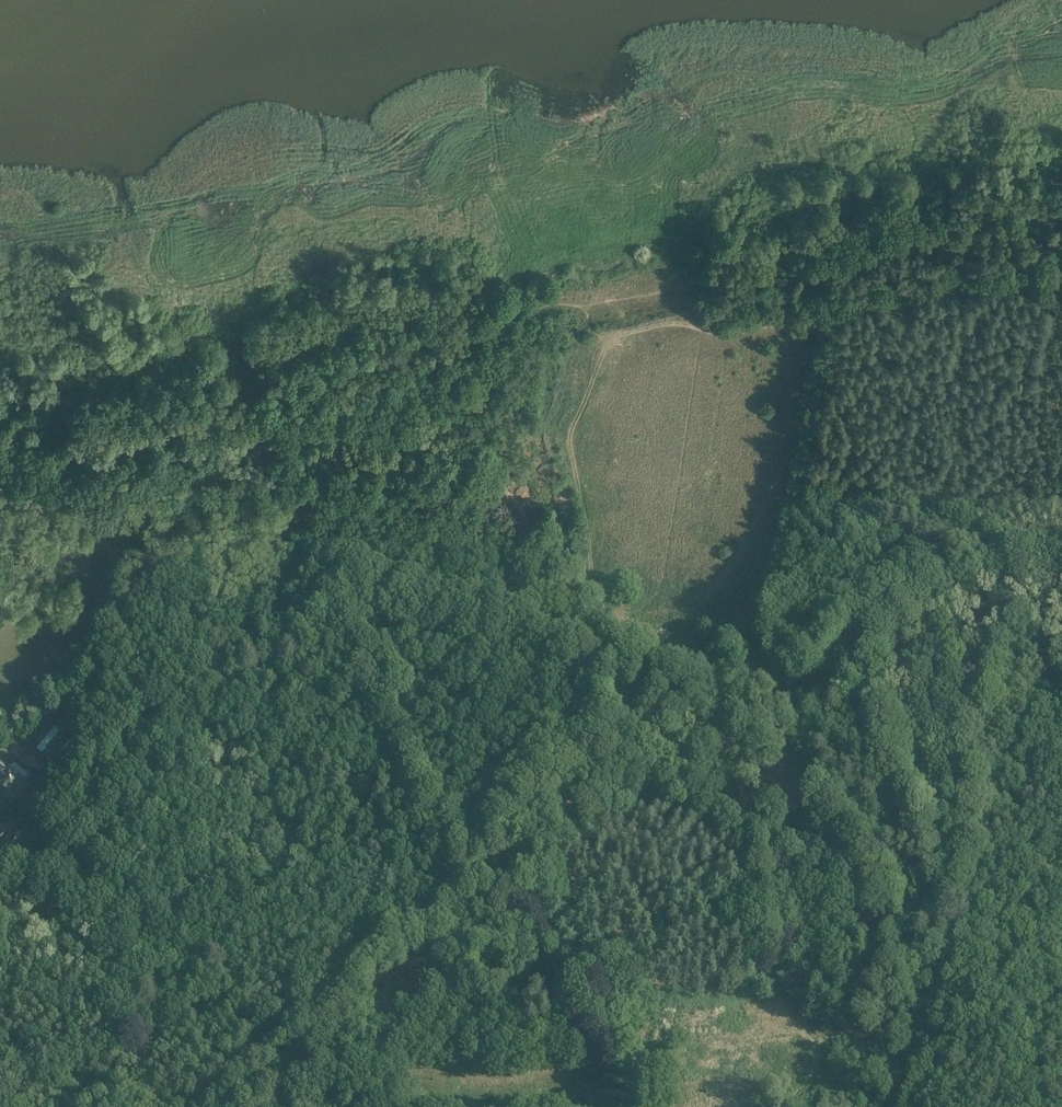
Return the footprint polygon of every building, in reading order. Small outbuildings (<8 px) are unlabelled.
[(156,538),(146,538),(145,552),(155,553),(156,538)] [(65,727),(53,743),(63,750),(74,736),(77,728),(70,723),(66,728),(65,727)] [(2,761),(0,763),(0,788),(16,801),(31,782),(13,767),(11,769),(2,761)] [(17,831),(9,825),(6,829),(2,827),(0,830),(0,845),(3,848),(7,843),(9,844),(16,836),(14,835),(17,831)] [(31,834),(26,841),(32,846),(37,839),(31,834)]
